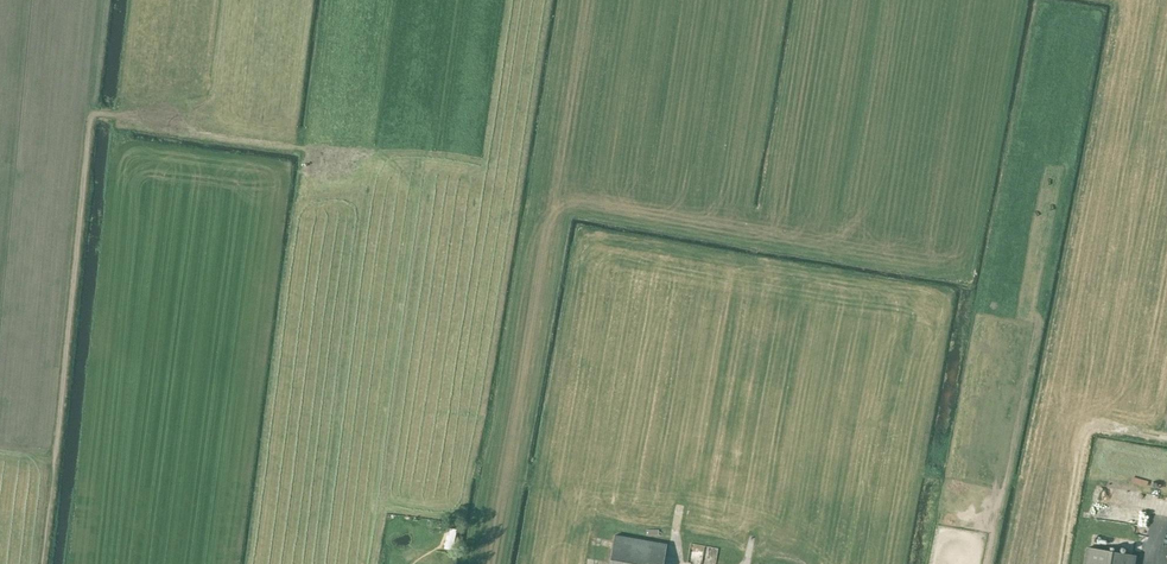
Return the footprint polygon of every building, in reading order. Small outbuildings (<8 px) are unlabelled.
[(666,544),(614,535),(609,563),(663,563),(666,544)] [(1136,556),(1086,547),(1083,563),(1134,563),(1136,556)]
